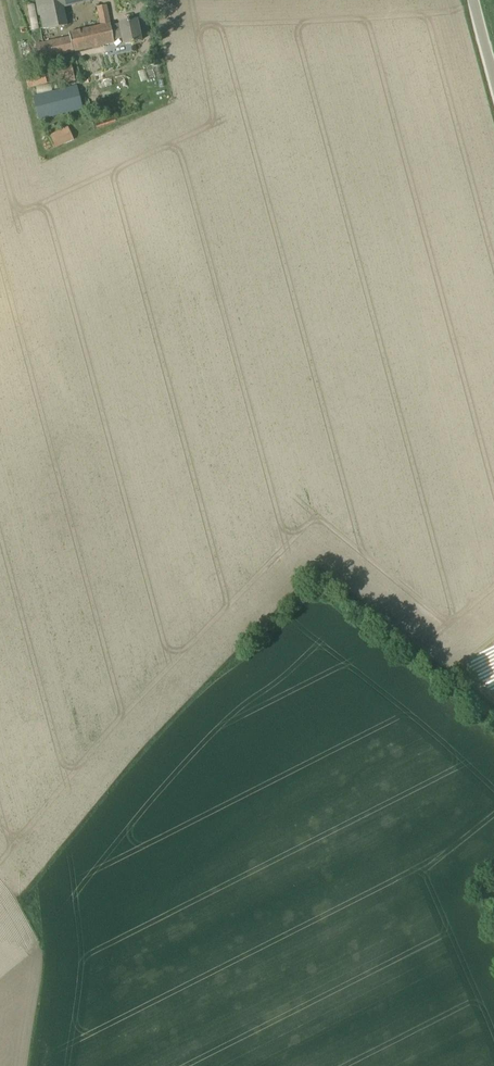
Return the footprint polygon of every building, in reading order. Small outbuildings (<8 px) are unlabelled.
[(64,6),(92,0),(35,0),(38,15),(40,14),(43,28),(49,27),(49,29),(67,25),(64,6)] [(141,40),(137,19),(119,23),(120,25),(110,26),(106,5),(97,6),(101,25),(69,33),(70,37),(35,44),(38,59),(114,43),(113,39),(122,37),(123,44),(141,40)] [(71,65),(61,68),(57,69),(60,77),(63,76),(65,83),(75,81),(71,65)] [(29,87),(47,82),(43,68),(25,73),(29,87)] [(38,118),(81,107),(75,86),(32,97),(38,118)] [(55,148),(73,140),(67,126),(49,135),(55,148)]
